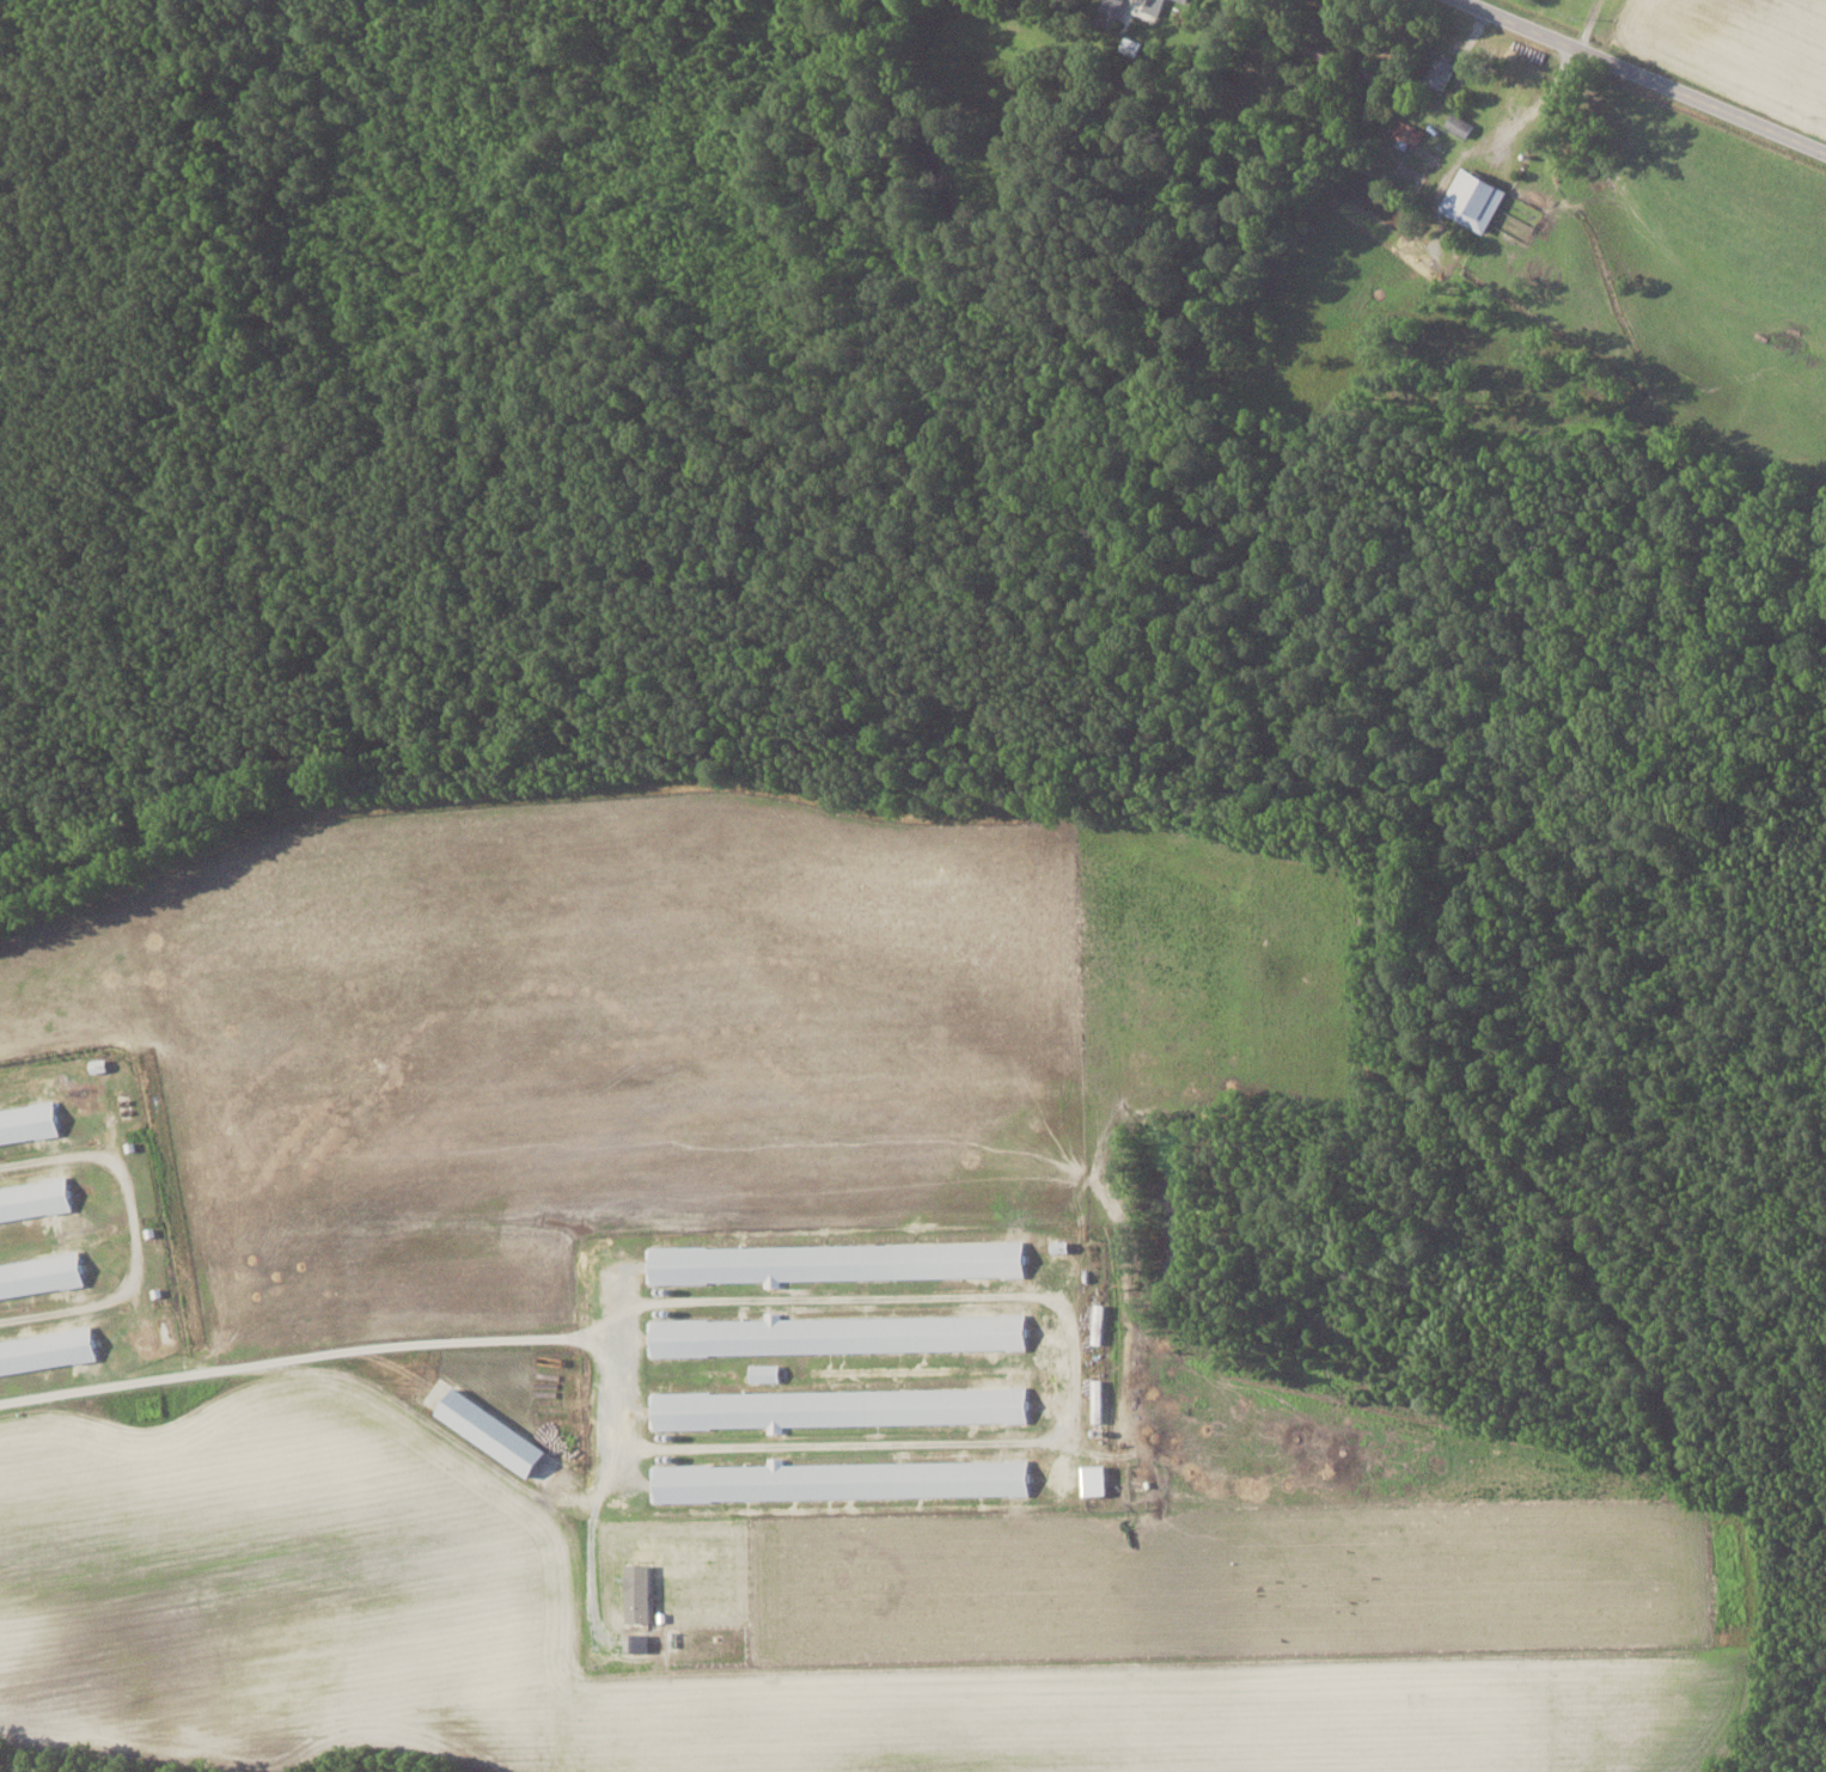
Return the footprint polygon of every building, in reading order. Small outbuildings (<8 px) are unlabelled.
[(1143,12),(1158,19),(1166,0),(1148,0),(1143,12)] [(1446,90),(1457,58),(1437,51),(1425,83),(1446,90)] [(1474,121),(1451,113),(1446,128),(1469,136),(1474,121)] [(1419,147),(1424,127),(1396,121),(1393,135),(1399,137),(1398,142),(1419,147)] [(1507,188),(1460,167),(1441,212),(1488,232),(1507,188)] [(60,1132),(55,1101),(0,1110),(0,1142),(60,1132)] [(75,1209),(71,1178),(0,1190),(0,1222),(75,1209)] [(651,1251),(651,1283),(1026,1275),(1026,1242),(651,1251)] [(1057,1244),(1057,1251),(1071,1252),(1071,1244),(1057,1244)] [(87,1281),(81,1249),(0,1263),(0,1295),(87,1281)] [(1099,1306),(1095,1343),(1103,1344),(1107,1306),(1099,1306)] [(652,1320),(653,1354),(1028,1349),(1027,1315),(652,1320)] [(99,1357),(93,1326),(0,1342),(0,1374),(99,1357)] [(753,1365),(753,1381),(781,1380),(781,1364),(753,1365)] [(1095,1380),(1097,1420),(1106,1420),(1105,1380),(1095,1380)] [(456,1387),(439,1411),(530,1475),(546,1453),(456,1387)] [(655,1393),(656,1425),(1032,1420),(1031,1388),(655,1393)] [(656,1467),(658,1501),(1033,1495),(1032,1462),(656,1467)] [(1088,1467),(1089,1493),(1111,1492),(1110,1466),(1088,1467)]
